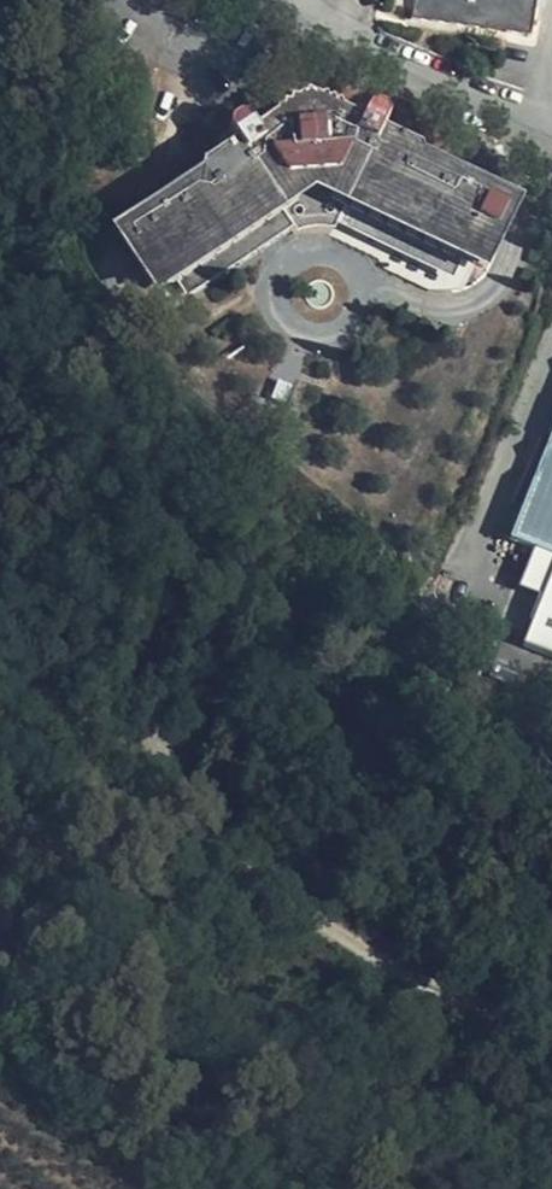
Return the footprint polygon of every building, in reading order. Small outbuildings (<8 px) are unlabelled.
[(415,17),(534,35),(540,0),(417,0),(415,17)] [(363,122),(309,95),(257,129),(251,119),(242,116),(233,123),(232,133),(238,142),(204,166),(198,192),(130,238),(160,283),(176,272),(189,289),(291,221),(284,209),(298,197),(325,196),(347,206),(339,219),(451,274),(462,255),(480,264),(505,214),(429,176),(421,151),(383,133),(389,121),(387,113),(377,108),(368,111),(363,122)] [(539,187),(538,198),(551,199),(551,188),(539,187)] [(513,540),(551,557),(551,441),(513,540)] [(526,646),(551,657),(551,581),(526,646)]
